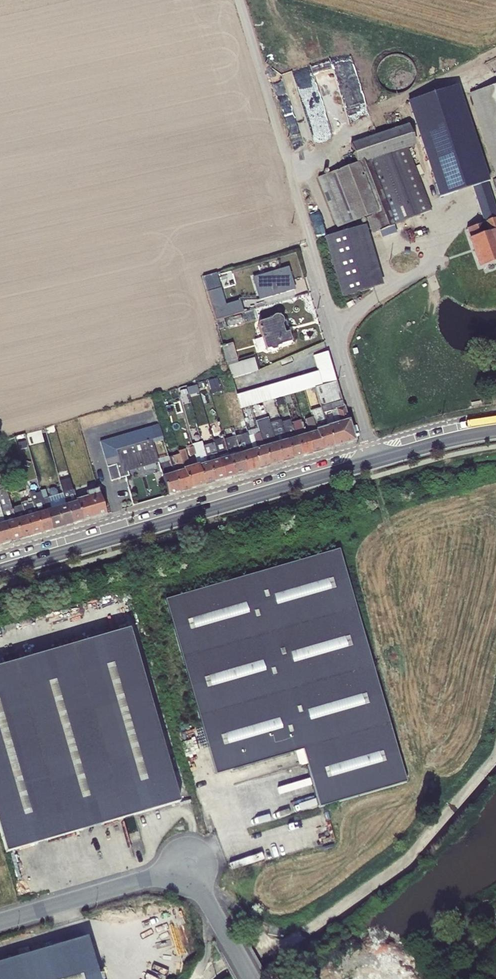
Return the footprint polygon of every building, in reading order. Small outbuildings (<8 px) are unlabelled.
[(469,93),(495,179),(495,84),(469,93)] [(458,85),(407,101),(438,197),(472,187),(483,223),(466,229),(469,239),(493,231),(495,237),(495,213),(486,182),(489,181),(458,85)] [(416,145),(409,124),(350,143),(356,163),(318,177),(337,228),(367,217),(373,233),(379,231),(382,237),(396,232),(393,226),(394,225),(394,223),(431,210),(408,148),(416,145)] [(365,225),(324,237),(341,297),(382,285),(365,225)] [(469,239),(480,267),(495,261),(495,239),(495,237),(493,231),(469,239)] [(287,269),(252,280),(259,300),(293,290),(287,269)] [(208,292),(216,320),(243,312),(239,300),(225,305),(216,273),(202,277),(207,292),(208,292)] [(240,315),(226,318),(228,326),(242,322),(240,315)] [(261,338),(254,340),(257,350),(265,348),(266,350),(269,349),(272,351),(275,349),(276,346),(279,346),(280,345),(291,342),(288,333),(282,334),(281,329),(282,329),(281,325),(282,324),(282,323),(282,322),(282,320),(281,319),(280,318),(279,317),(278,317),(278,316),(277,316),(276,316),(275,316),(273,317),(272,318),(271,319),(258,323),(257,324),(261,338)] [(223,318),(215,320),(218,329),(226,327),(223,318)] [(227,362),(236,359),(232,343),(221,346),(226,362),(227,362)] [(315,387),(336,381),(327,352),(313,356),(318,371),(236,394),(241,409),(275,399),(282,397),(315,387)] [(236,359),(227,362),(232,378),(257,370),(253,357),(237,362),(236,359)] [(217,377),(207,380),(211,394),(221,392),(217,377)] [(336,381),(315,387),(321,407),(342,400),(336,381)] [(197,385),(186,388),(189,395),(199,393),(197,385)] [(282,397),(275,399),(277,407),(285,405),(282,397)] [(342,400),(321,407),(321,408),(322,413),(332,411),(336,425),(327,427),(332,448),(354,441),(342,400)] [(322,413),(321,408),(311,410),(311,413),(313,418),(322,451),(332,448),(327,427),(322,413)] [(258,427),(257,428),(269,466),(281,463),(269,423),(268,417),(256,421),(258,427)] [(310,433),(305,434),(311,454),(322,451),(313,418),(306,420),(310,433)] [(280,419),(269,423),(281,463),(291,460),(281,422),(280,419)] [(289,419),(281,422),(291,460),(301,457),(290,423),(289,419)] [(301,419),(290,423),(301,457),(311,454),(305,434),(301,419)] [(151,439),(153,443),(163,440),(159,423),(152,425),(132,431),(99,441),(105,460),(117,456),(115,450),(151,439)] [(269,466),(257,428),(246,431),(247,433),(258,469),(269,466)] [(247,433),(235,436),(246,473),(258,469),(247,433)] [(235,436),(223,440),(234,477),(246,473),(235,436)] [(234,477),(223,440),(223,438),(213,441),(214,443),(224,479),(234,477)] [(117,456),(105,460),(111,481),(129,476),(127,471),(158,462),(153,443),(151,439),(115,450),(117,456)] [(25,441),(17,443),(19,453),(27,450),(25,441)] [(201,442),(192,444),(195,457),(198,465),(204,485),(213,482),(203,446),(201,442)] [(214,443),(203,446),(213,482),(224,479),(214,443)] [(195,457),(192,444),(187,446),(187,448),(190,458),(195,457)] [(204,485),(198,465),(189,468),(184,449),(178,451),(179,454),(189,490),(204,485)] [(189,490),(179,454),(168,457),(169,459),(178,493),(189,490)] [(169,459),(158,462),(167,496),(178,493),(169,459)] [(82,521),(75,500),(69,478),(59,481),(62,493),(71,524),(82,521)] [(11,508),(4,483),(0,485),(0,508),(10,542),(20,539),(11,508)] [(87,496),(75,500),(82,521),(105,514),(97,489),(86,492),(87,496)] [(51,530),(42,499),(40,492),(34,494),(33,491),(29,492),(31,498),(41,533),(51,530)] [(62,493),(42,499),(51,530),(71,524),(62,493)] [(41,533),(31,498),(26,499),(27,501),(21,503),(22,505),(30,536),(41,533)] [(22,505),(11,508),(20,539),(30,536),(22,505)] [(0,508),(0,545),(10,542),(0,508)] [(342,550),(168,600),(217,776),(305,750),(321,808),(408,783),(342,550)] [(6,852),(179,804),(131,630),(0,666),(0,831),(6,852)] [(93,934),(0,961),(0,978),(106,978),(93,934)]
